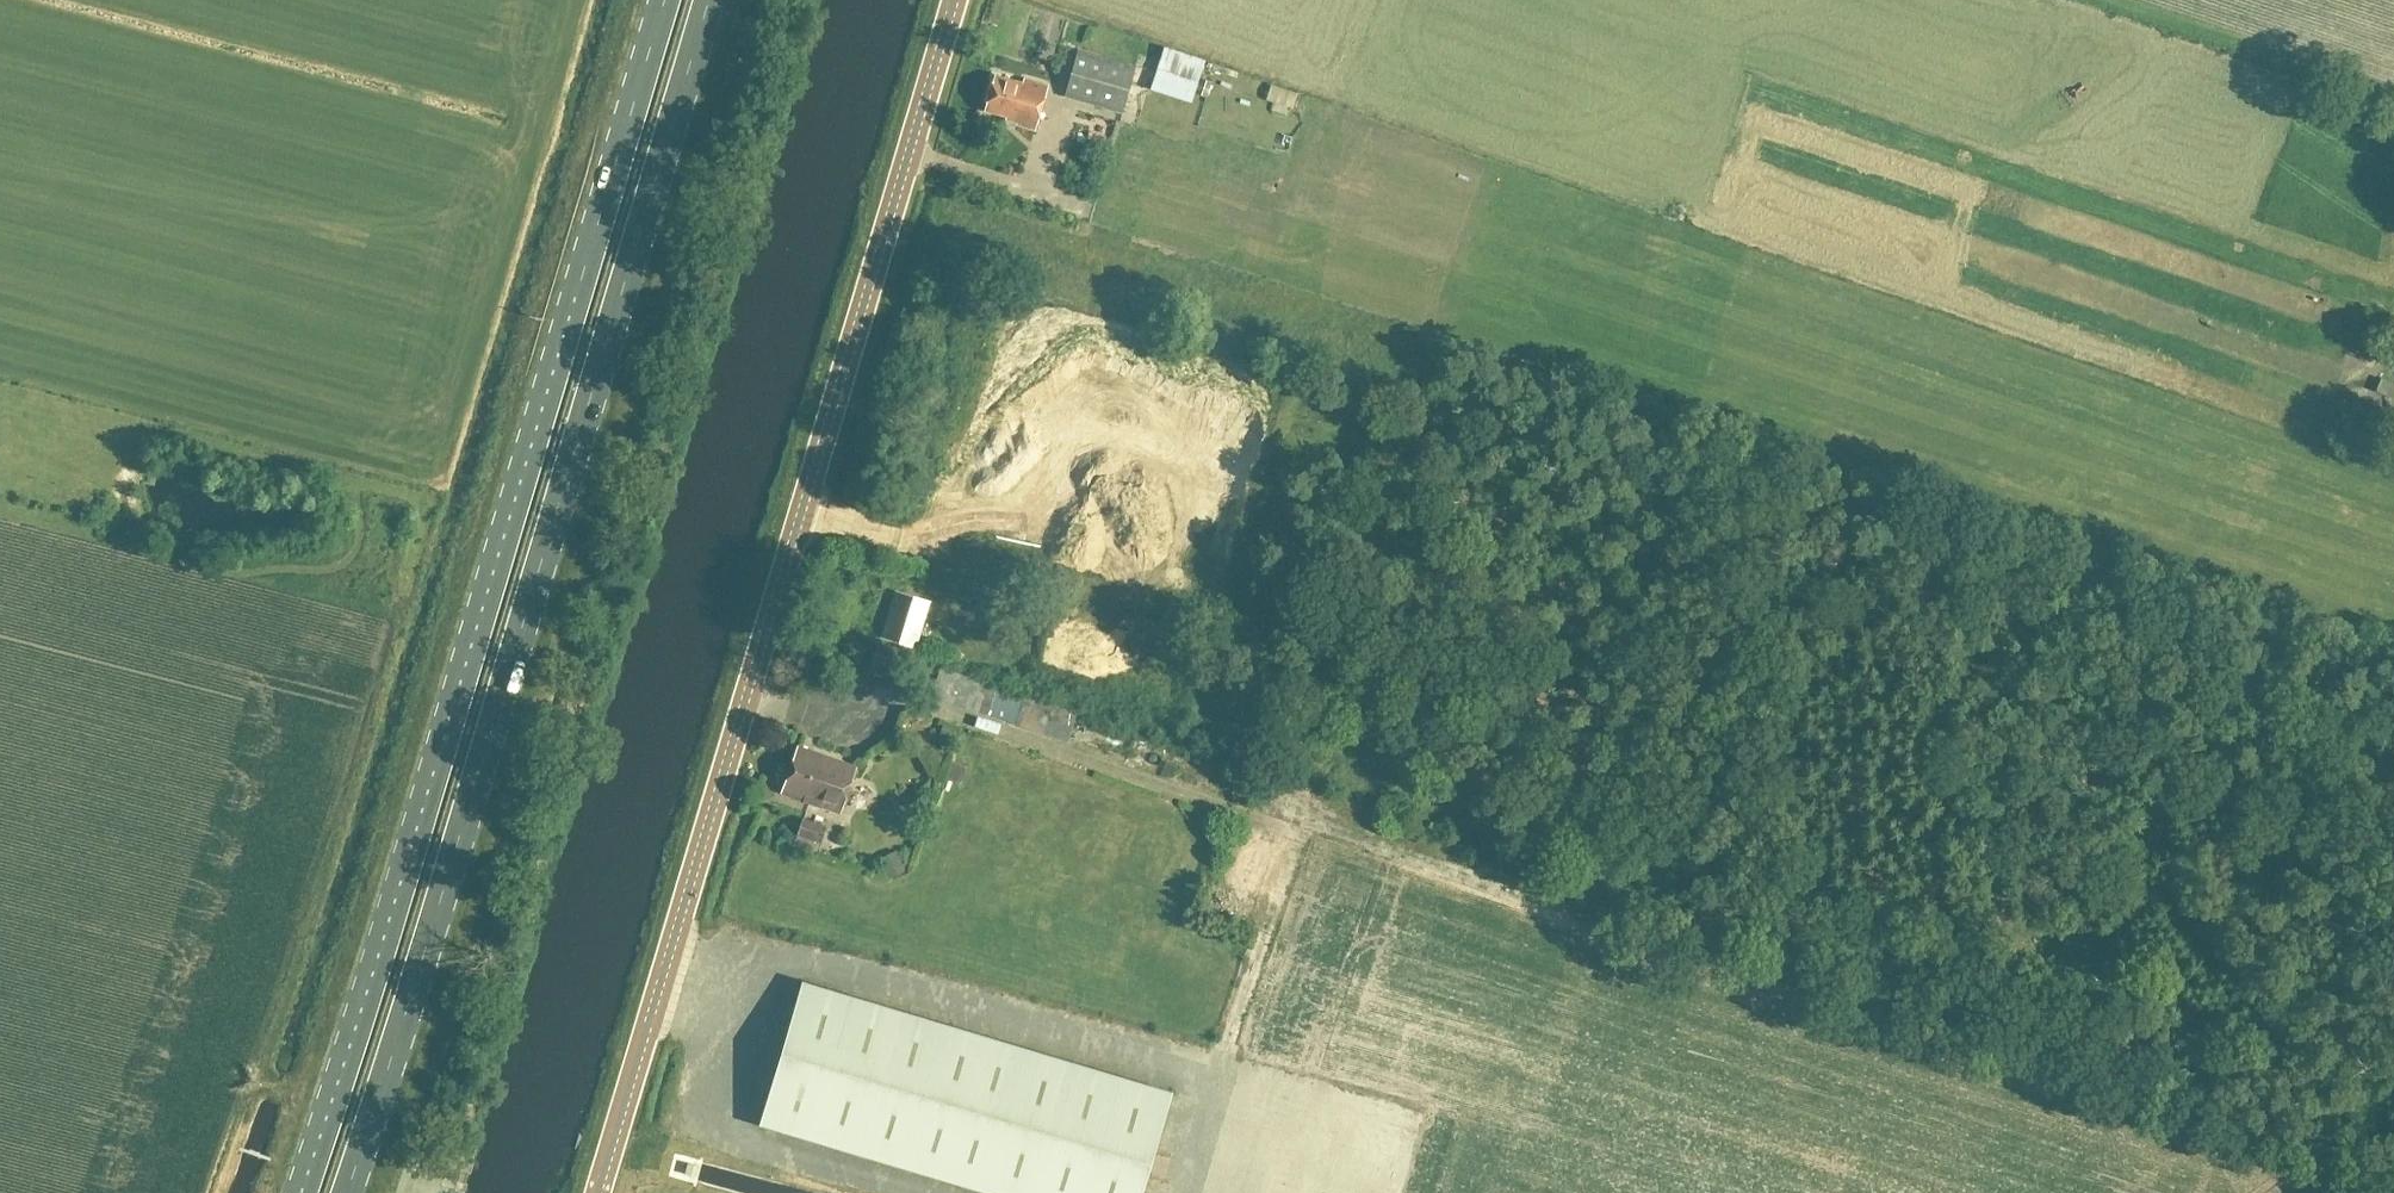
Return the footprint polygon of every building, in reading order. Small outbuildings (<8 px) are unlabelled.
[(1155,88),(1196,103),(1211,63),(1171,48),(1155,88)] [(1135,68),(1077,52),(1064,98),(1122,114),(1135,68)] [(1026,80),(1024,84),(995,76),(985,111),(1006,117),(1004,122),(1034,131),(1048,86),(1026,80)] [(882,639),(915,648),(927,602),(895,593),(882,639)] [(931,695),(1056,739),(1067,743),(1077,713),(1067,709),(943,668),(931,695)] [(840,814),(856,768),(798,747),(781,794),(840,814)] [(803,819),(800,828),(792,850),(815,858),(825,828),(803,819)] [(1170,1092),(803,982),(760,1126),(985,1192),(1140,1192),(1170,1092)] [(687,1165),(685,1175),(696,1178),(699,1167),(687,1165)] [(448,1179),(458,1182),(460,1172),(451,1170),(448,1179)]
